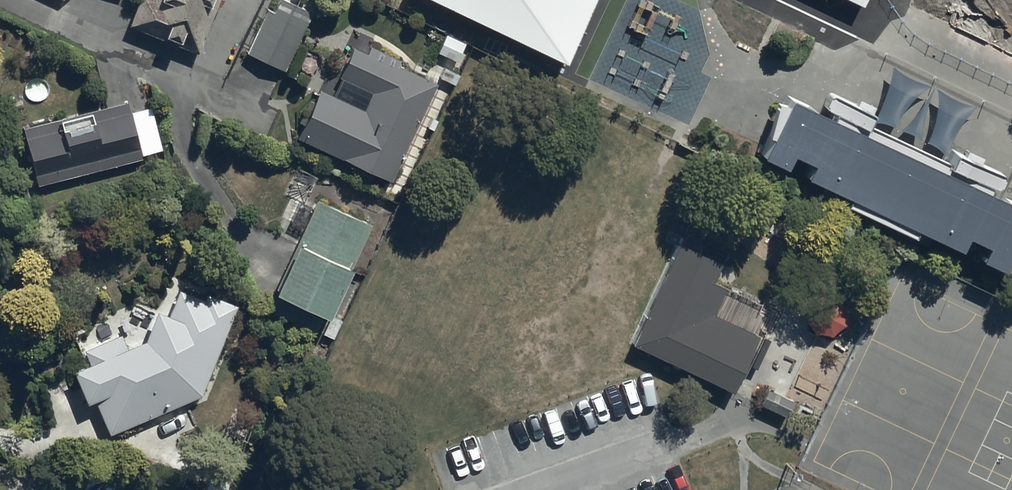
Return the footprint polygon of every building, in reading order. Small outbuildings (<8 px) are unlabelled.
[(129,18),(198,47),(218,0),(137,0),(129,18)] [(247,47),(287,66),(315,7),(300,0),(277,0),(273,8),(267,5),(247,47)] [(460,4),(539,43),(560,0),(462,0),(460,4)] [(832,17),(841,0),(798,0),(832,17)] [(1011,47),(1011,0),(916,0),(1011,47)] [(319,84),(298,131),(393,173),(437,75),(399,58),(401,54),(357,34),(341,70),(374,85),(366,105),(319,84)] [(1010,186),(774,71),(744,133),(979,248),(1010,186)] [(61,109),(62,111),(25,120),(39,178),(162,148),(151,104),(128,109),(126,98),(92,106),(90,102),(61,109)] [(304,227),(279,279),(332,303),(371,219),(319,195),(315,203),(299,197),(289,221),(304,227)] [(726,252),(677,229),(621,345),(731,398),(762,335),(710,309),(723,282),(713,278),(726,252)] [(92,354),(74,361),(88,395),(96,392),(111,428),(203,389),(238,300),(208,289),(206,294),(180,284),(171,307),(159,302),(148,331),(127,340),(122,328),(87,343),(92,354)] [(819,285),(809,291),(804,313),(813,328),(831,330),(844,320),(848,304),(837,288),(819,285)] [(767,390),(760,405),(787,417),(794,403),(767,390)]
